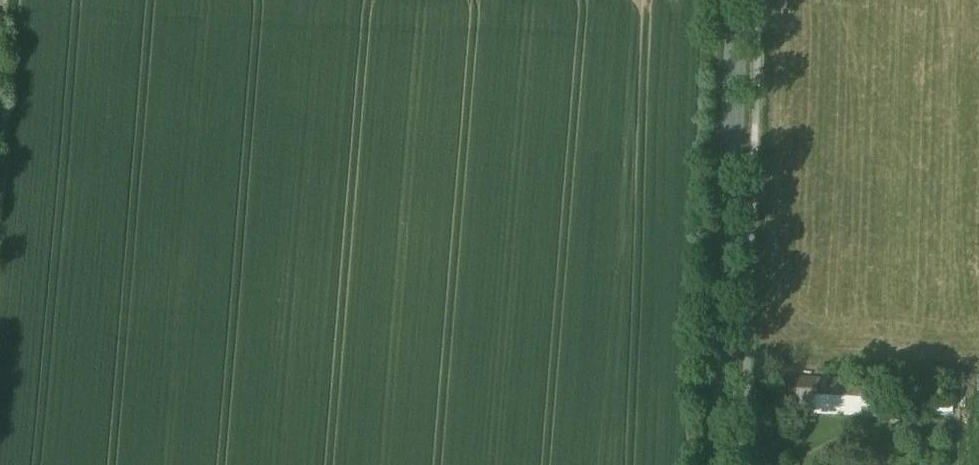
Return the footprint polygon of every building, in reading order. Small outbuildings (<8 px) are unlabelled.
[(864,381),(786,379),(786,376),(776,375),(776,388),(785,388),(785,395),(817,395),(816,413),(863,415),(864,381)]
